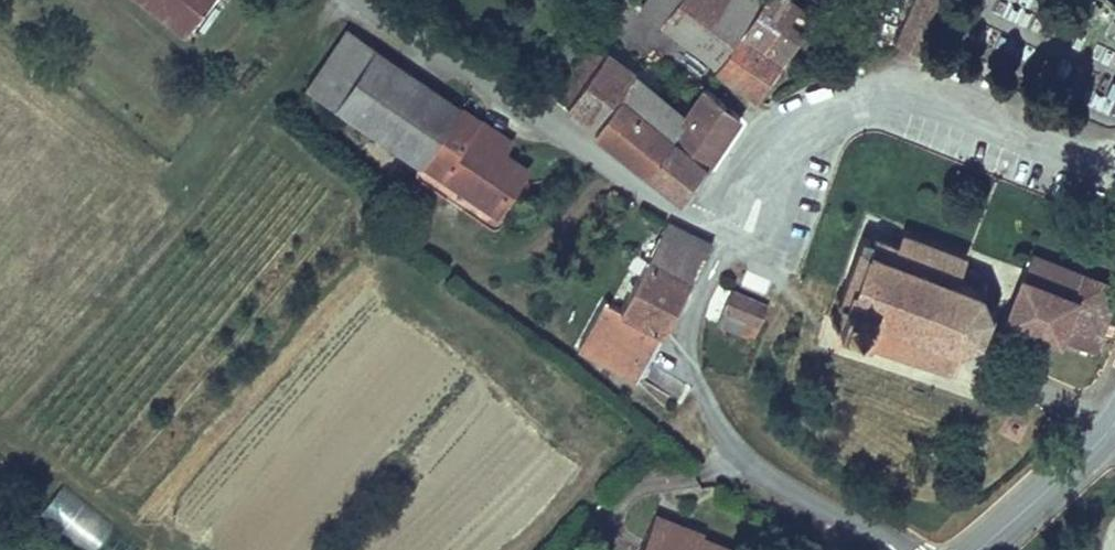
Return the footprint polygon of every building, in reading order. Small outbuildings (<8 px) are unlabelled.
[(186,34),(213,0),(142,0),(186,34)] [(685,26),(704,0),(651,0),(685,26)] [(747,0),(704,0),(685,26),(717,49),(747,0)] [(810,0),(747,0),(717,49),(756,79),(784,41),(812,1),(810,0)] [(913,3),(939,17),(947,0),(914,0),(913,3)] [(939,17),(913,3),(902,23),(928,37),(939,17)] [(476,129),(484,117),(464,104),(347,27),(306,88),(425,167),(500,217),(534,167),(510,151),(476,129)] [(646,151),(685,95),(664,76),(658,84),(602,33),(560,78),(646,151)] [(701,72),(685,95),(646,151),(681,181),(740,100),(701,72)] [(517,139),(484,117),(476,129),(510,151),(517,139)] [(500,217),(425,167),(418,176),(494,226),(500,217)] [(707,244),(663,218),(645,253),(689,278),(707,244)] [(977,277),(863,234),(834,317),(868,331),(867,337),(951,367),(961,341),(987,335),(983,329),(991,306),(974,288),(977,277)] [(616,300),(663,327),(689,278),(645,253),(633,245),(626,256),(639,264),(616,300)] [(1093,350),(1114,294),(1114,282),(1031,250),(1005,316),(1093,350)] [(766,302),(736,288),(726,307),(757,322),(766,302)] [(648,356),(663,327),(616,300),(604,294),(588,324),(648,356)] [(46,503),(85,549),(130,549),(72,481),(46,503)] [(656,512),(639,549),(724,549),(704,541),(707,535),(656,512)]
